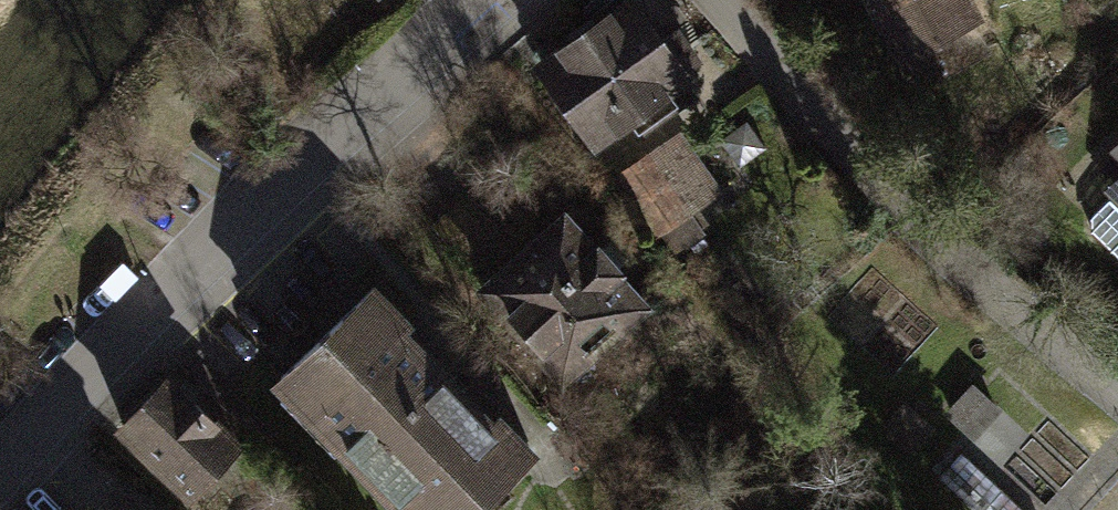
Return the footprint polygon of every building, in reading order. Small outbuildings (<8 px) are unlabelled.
[(637,0),(628,0),(533,62),(591,149),(692,82),(637,0)] [(898,68),(985,21),(973,0),(861,0),(898,68)] [(748,125),(722,142),(740,168),(766,151),(748,125)] [(681,132),(610,181),(654,245),(725,195),(681,132)] [(655,294),(570,197),(479,276),(564,373),(655,294)] [(277,371),(411,509),(464,509),(526,450),(367,285),(277,371)] [(117,437),(200,509),(203,509),(258,448),(173,374),(117,437)] [(987,509),(1060,509),(1063,507),(979,423),(939,462),(987,509)]
